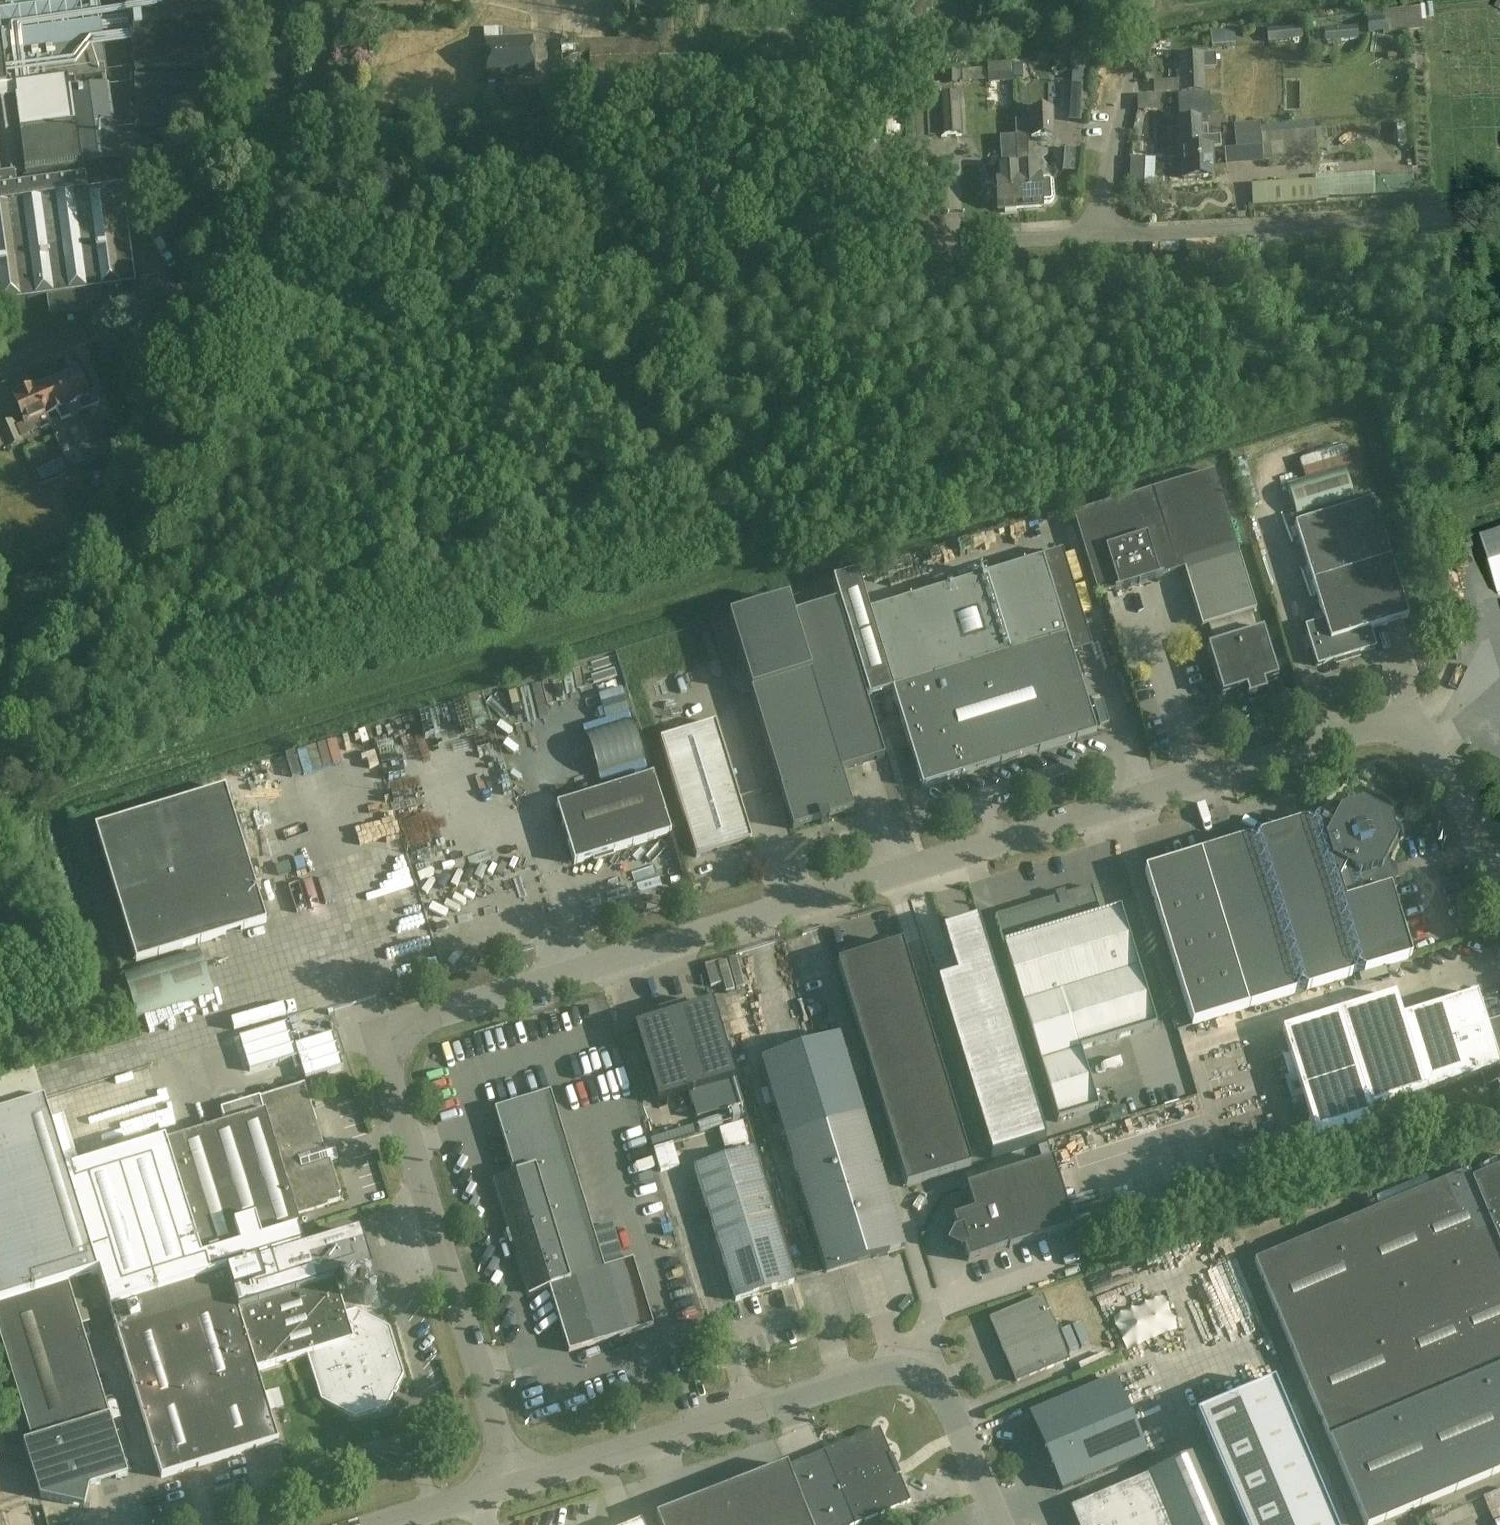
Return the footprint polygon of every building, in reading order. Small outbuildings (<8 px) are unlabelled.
[(47,297),(50,316),(88,311),(87,305),(108,302),(107,299),(123,298),(121,287),(135,285),(108,88),(71,93),(69,81),(106,77),(97,0),(0,0),(0,303),(47,297)] [(135,76),(133,77),(134,79),(135,79),(135,109),(134,109),(134,112),(136,112),(136,131),(135,131),(135,133),(138,132),(197,130),(228,0),(125,0),(135,76)] [(1385,34),(1423,29),(1420,7),(1373,13),(1373,18),(1367,19),(1368,34),(1385,31),(1385,34)] [(1302,27),(1267,30),(1268,44),(1285,42),(1285,49),(1301,48),(1301,40),(1303,40),(1302,27)] [(1358,27),(1325,30),(1326,43),(1334,42),(1334,47),(1342,46),(1341,41),(1359,40),(1358,27)] [(484,29),(487,81),(535,78),(533,38),(501,40),(500,29),(484,29)] [(1213,46),(1236,44),(1235,29),(1211,31),(1213,46)] [(661,72),(661,66),(693,64),(692,43),(660,45),(660,38),(562,43),(564,91),(623,88),(623,73),(661,72)] [(1204,54),(1179,55),(1181,92),(1205,91),(1204,54)] [(1012,64),(988,66),(989,85),(1014,83),(1014,75),(1013,75),(1012,64)] [(550,102),(549,82),(505,84),(506,104),(550,102)] [(963,138),(959,96),(940,97),(940,98),(926,99),(927,110),(917,111),(917,118),(916,118),(918,139),(913,139),(914,155),(930,154),(929,139),(942,138),(942,140),(963,138)] [(1053,109),(1031,110),(1033,137),(1054,136),(1053,109)] [(1206,111),(1200,111),(1200,118),(1179,119),(1180,149),(1183,149),(1184,178),(1213,177),(1211,137),(1201,138),(1201,124),(1207,124),(1206,111)] [(1405,134),(1414,134),(1413,114),(1404,115),(1405,134)] [(1239,159),(1310,154),(1309,130),(1317,130),(1316,122),(1236,128),(1239,159)] [(1069,144),(1073,163),(1083,161),(1080,142),(1069,144)] [(1137,163),(1152,162),(1152,149),(1136,150),(1137,163)] [(1156,159),(1157,180),(1176,179),(1175,158),(1156,159)] [(1043,207),(1040,166),(1018,167),(1020,208),(1043,207)] [(998,210),(1020,208),(1018,167),(985,169),(986,184),(992,184),(997,189),(998,210)] [(1316,181),(1252,185),(1253,207),(1317,203),(1316,181)] [(52,424),(48,414),(57,410),(62,420),(72,416),(67,405),(78,401),(83,411),(100,404),(95,391),(88,394),(77,369),(14,395),(26,423),(37,418),(42,429),(52,424)] [(14,420),(0,426),(0,432),(7,448),(23,442),(14,420)] [(102,455),(95,441),(88,423),(66,431),(72,445),(83,441),(91,459),(102,455)] [(1355,440),(1308,448),(1311,465),(1358,457),(1355,440)] [(1345,468),(1287,486),(1297,518),(1355,500),(1345,468)] [(1259,633),(1253,613),(1256,612),(1213,472),(1072,516),(1098,598),(1183,572),(1201,629),(1208,627),(1214,646),(1207,649),(1213,666),(1211,670),(1215,672),(1222,697),(1244,690),(1247,699),(1267,694),(1264,684),(1277,680),(1270,655),(1272,651),(1268,649),(1262,632),(1259,633)] [(1480,537),(1498,595),(1499,594),(1499,531),(1480,537)] [(1305,626),(1317,667),(1376,648),(1370,629),(1409,617),(1390,558),(1313,583),(1324,620),(1305,626)] [(870,578),(854,584),(863,607),(878,602),(870,578)] [(1009,655),(892,691),(912,752),(904,755),(907,766),(915,764),(922,788),(1096,734),(1066,637),(1028,649),(1025,639),(1006,645),(1009,655)] [(621,652),(572,664),(581,701),(583,700),(591,736),(638,724),(621,652)] [(853,811),(841,770),(840,770),(811,673),(751,691),(781,788),(780,788),(793,829),(819,821),(820,825),(828,822),(827,819),(853,811)] [(369,721),(357,726),(366,750),(378,746),(369,721)] [(696,858),(752,841),(715,723),(660,740),(696,858)] [(323,736),(331,760),(351,754),(343,730),(323,736)] [(384,761),(373,764),(378,780),(389,777),(384,761)] [(574,864),(671,834),(653,776),(557,806),(574,864)] [(137,962),(267,922),(226,788),(96,828),(137,962)] [(1361,804),(1340,811),(1332,825),(1319,817),(1200,854),(1248,1008),(1411,958),(1390,891),(1397,889),(1393,876),(1384,879),(1381,870),(1396,842),(1389,819),(1361,804)] [(362,806),(318,817),(330,865),(344,861),(340,848),(371,840),(362,806)] [(1057,898),(996,917),(1004,946),(1022,1004),(1060,993),(1078,1052),(1156,1028),(1120,910),(1096,918),(1093,909),(1098,907),(1092,888),(1065,896),(1066,899),(1058,901),(1057,898)] [(956,979),(937,985),(991,1160),(1045,1143),(978,922),(942,933),(956,979)] [(906,1188),(971,1168),(902,944),(838,964),(906,1188)] [(226,1038),(200,953),(124,976),(150,1061),(226,1038)] [(702,967),(708,988),(719,985),(713,964),(702,967)] [(1486,1023),(1476,993),(1402,1017),(1395,995),(1338,1012),(1368,1111),(1480,1075),(1484,1087),(1497,1083),(1499,1089),(1499,1019),(1486,1023)] [(743,1104),(712,1003),(634,1027),(658,1103),(712,1087),(720,1111),(743,1104)] [(250,1073),(293,1060),(297,1058),(287,1024),(240,1038),(250,1073)] [(296,1070),(302,1068),(306,1079),(344,1068),(334,1034),(296,1046),(299,1058),(297,1058),(293,1060),(296,1070)] [(761,1060),(785,1138),(863,1114),(839,1036),(761,1060)] [(1081,1052),(1040,1065),(1058,1124),(1099,1111),(1081,1052)] [(1116,1067),(1093,1076),(1104,1105),(1127,1096),(1116,1067)] [(633,1260),(604,1269),(599,1252),(619,1246),(608,1209),(588,1215),(550,1092),(494,1109),(514,1174),(494,1180),(510,1231),(508,1232),(512,1244),(514,1244),(530,1294),(549,1288),(569,1352),(654,1326),(633,1260)] [(327,1206),(327,1208),(329,1207),(328,1205),(340,1201),(338,1196),(341,1195),(340,1193),(339,1194),(336,1184),(337,1184),(337,1182),(336,1183),(333,1174),(334,1174),(334,1172),(333,1173),(330,1163),(337,1161),(337,1160),(330,1162),(326,1147),(323,1147),(307,1095),(283,1102),(285,1106),(166,1143),(202,1260),(301,1230),(297,1216),(327,1206)] [(68,1284),(97,1275),(44,1103),(0,1117),(0,1305),(68,1284)] [(785,1138),(827,1273),(905,1249),(863,1114),(785,1138)] [(794,1284),(752,1149),(694,1167),(736,1302),(794,1284)] [(1471,1181),(1468,1173),(1254,1263),(1365,1524),(1376,1524),(1499,1473),(1499,1169),(1471,1181)] [(1036,1189),(954,1219),(969,1261),(1051,1232),(1036,1189)] [(335,1283),(371,1271),(359,1233),(110,1309),(161,1477),(278,1441),(256,1371),(308,1355),(321,1400),(355,1418),(386,1408),(404,1375),(389,1329),(356,1311),(345,1315),(335,1283)] [(40,1497),(74,1504),(77,1490),(127,1475),(68,1284),(0,1305),(0,1337),(44,1479),(40,1497)] [(991,1319),(1017,1382),(1071,1360),(1045,1297),(991,1319)] [(1077,1524),(1333,1524),(1274,1384),(1196,1416),(1210,1450),(1070,1508),(1077,1524)] [(1033,1415),(1063,1489),(1109,1470),(1079,1396),(1033,1415)] [(856,1524),(911,1501),(880,1427),(790,1465),(815,1524),(854,1524),(856,1524)] [(660,1524),(811,1524),(787,1465),(656,1516),(660,1524)]
